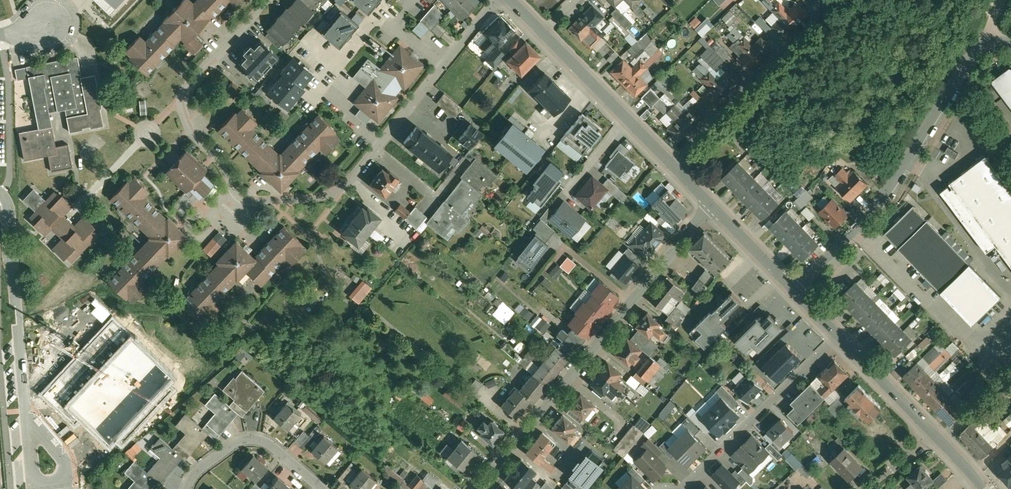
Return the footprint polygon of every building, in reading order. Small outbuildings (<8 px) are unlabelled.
[(122,0),(96,0),(110,13),(122,0)] [(164,19),(165,21),(163,24),(162,23),(148,38),(150,40),(148,42),(140,35),(126,50),(132,55),(130,57),(147,73),(156,65),(153,62),(155,60),(157,63),(175,44),(174,43),(181,36),(186,41),(184,43),(194,53),(202,44),(193,35),(210,18),(208,17),(211,14),(214,16),(228,1),(226,0),(197,0),(194,3),(191,0),(183,0),(164,19)] [(302,21),(303,22),(312,12),(300,0),(296,0),(288,8),(302,21)] [(317,0),(300,0),(312,12),(320,3),(317,0)] [(452,7),(462,18),(481,0),(460,0),(452,7)] [(770,0),(763,0),(771,9),(775,5),(770,0)] [(796,2),(788,10),(779,1),(775,5),(795,25),(807,14),(796,2)] [(427,11),(425,14),(435,23),(444,13),(434,3),(427,11)] [(592,4),(581,16),(601,36),(605,32),(596,24),(604,16),(592,4)] [(644,10),(638,5),(633,9),(639,15),(644,10)] [(795,25),(775,5),(771,9),(780,17),(772,25),(783,37),(795,25)] [(632,22),(617,6),(611,12),(613,14),(626,28),(632,22)] [(302,21),(288,8),(288,7),(277,18),(278,19),(292,32),(302,21)] [(341,8),(325,34),(343,45),(362,15),(356,11),(353,16),(341,8)] [(730,8),(721,17),(729,24),(737,15),(730,8)] [(435,23),(425,14),(423,17),(421,19),(431,28),(435,23)] [(626,28),(613,14),(609,18),(625,36),(630,31),(626,28)] [(696,15),(690,21),(693,25),(700,19),(696,15)] [(695,27),(702,35),(714,23),(707,15),(695,27)] [(601,36),(581,16),(569,28),(581,39),(581,38),(590,47),(601,36)] [(502,17),(498,17),(483,31),(489,37),(481,44),(487,51),(496,43),(498,46),(515,30),(502,17)] [(762,18),(759,22),(766,28),(769,25),(762,18)] [(292,32),(278,19),(268,29),(270,30),(283,43),(293,32),(292,32)] [(421,20),(413,29),(421,37),(430,28),(421,20)] [(742,34),(734,26),(731,30),(738,38),(742,34)] [(479,29),(472,39),(479,44),(487,35),(479,29)] [(283,43),(270,30),(266,35),(279,47),(283,43)] [(738,38),(731,30),(727,34),(734,41),(738,38)] [(760,36),(752,44),(744,35),(740,39),(760,60),(772,48),(760,36)] [(519,38),(510,49),(512,51),(513,51),(514,53),(524,43),(519,38)] [(740,39),(738,38),(734,41),(730,45),(741,56),(737,60),(749,71),(760,60),(740,39)] [(637,40),(628,48),(633,53),(642,45),(637,40)] [(729,52),(716,40),(711,45),(724,58),(729,52)] [(277,57),(261,41),(254,47),(251,44),(244,51),(247,54),(240,61),(256,77),(277,57)] [(524,43),(514,53),(513,51),(512,51),(507,57),(509,59),(508,59),(521,72),(539,55),(526,41),(524,43)] [(653,43),(647,49),(648,51),(640,59),(644,62),(648,58),(658,48),(653,43)] [(400,44),(380,69),(382,70),(375,78),(374,77),(354,101),(379,121),(398,96),(395,94),(402,86),(405,88),(424,64),(400,44)] [(724,58),(711,45),(701,55),(714,68),(724,58)] [(280,68),(265,87),(287,105),(304,84),(301,83),(313,69),(291,51),(278,67),(280,68)] [(611,54),(607,58),(611,61),(618,54),(614,51),(611,54)] [(77,56),(27,67),(29,77),(39,127),(39,128),(52,126),(49,111),(65,108),(69,131),(83,128),(82,126),(90,124),(90,126),(104,124),(101,107),(102,107),(100,94),(98,94),(97,87),(98,86),(96,73),(82,76),(77,56)] [(652,62),(648,58),(644,62),(648,66),(652,62)] [(624,59),(612,71),(623,82),(644,62),(640,59),(631,67),(624,59)] [(644,62),(623,82),(635,94),(646,83),(639,75),(648,66),(644,62)] [(709,70),(702,63),(698,67),(705,74),(709,70)] [(27,68),(17,70),(19,79),(29,77),(27,68)] [(995,81),(1010,103),(1010,69),(995,81)] [(725,71),(718,79),(709,70),(705,74),(725,94),(737,82),(725,71)] [(545,71),(529,87),(547,105),(541,110),(548,117),(554,112),(555,112),(570,97),(545,71)] [(664,72),(659,77),(665,82),(670,77),(664,72)] [(725,94),(705,74),(701,78),(710,86),(702,94),(714,106),(725,94)] [(659,96),(650,88),(642,96),(651,104),(659,96)] [(463,107),(444,92),(437,102),(455,116),(463,107)] [(482,96),(471,110),(484,121),(495,107),(482,96)] [(675,103),(667,96),(663,99),(671,107),(675,103)] [(671,107),(663,99),(660,102),(667,110),(671,107)] [(703,116),(692,105),(684,113),(675,103),(671,107),(691,128),(703,116)] [(645,118),(651,110),(646,106),(640,115),(645,118)] [(258,121),(243,107),(237,113),(235,111),(219,129),(239,148),(241,145),(244,147),(241,150),(252,161),(253,160),(259,166),(258,167),(263,170),(262,171),(270,179),(274,175),(285,186),(299,171),(298,169),(304,163),(319,149),(317,147),(319,145),(326,152),(340,137),(335,132),(336,130),(319,113),(310,122),(313,125),(311,127),(309,124),(287,147),(281,153),(280,152),(279,153),(275,149),(275,150),(268,144),(269,143),(254,129),(252,131),(250,129),(258,121)] [(676,119),(668,127),(680,139),(691,128),(671,107),(667,110),(676,119)] [(582,112),(560,138),(566,143),(567,141),(582,153),(600,131),(597,129),(599,126),(582,112)] [(542,146),(512,121),(495,143),(525,167),(542,146)] [(471,123),(459,137),(470,146),(471,145),(482,132),(471,123)] [(422,155),(434,139),(416,125),(404,141),(422,155)] [(52,126),(39,128),(39,127),(21,130),(26,158),(47,154),(50,170),(71,166),(67,143),(55,145),(52,126)] [(439,169),(452,153),(434,139),(422,155),(439,169)] [(609,153),(611,155),(617,147),(625,153),(629,147),(619,140),(609,153)] [(489,182),(497,173),(476,156),(480,151),(471,145),(470,146),(464,154),(472,160),(460,175),(462,177),(475,186),(482,177),(489,182)] [(959,152),(949,145),(945,151),(956,157),(959,152)] [(611,155),(604,165),(618,175),(623,168),(626,171),(634,160),(625,153),(617,147),(611,155)] [(187,149),(181,156),(177,152),(168,161),(172,165),(166,171),(167,172),(168,172),(171,175),(186,190),(190,187),(200,196),(201,197),(205,201),(218,187),(215,183),(214,182),(204,172),(207,169),(191,154),(188,151),(188,150),(187,149)] [(986,154),(949,182),(953,186),(996,244),(1010,264),(1010,187),(986,154)] [(739,161),(724,176),(732,184),(747,169),(739,161)] [(867,183),(854,170),(851,174),(843,167),(839,171),(859,191),(867,183)] [(389,172),(383,168),(372,183),(387,194),(400,177),(390,170),(389,172)] [(747,169),(732,184),(740,192),(755,177),(747,169)] [(548,170),(547,170),(547,171),(541,178),(541,179),(535,186),(534,187),(529,194),(528,194),(528,195),(529,196),(541,205),(541,206),(542,206),(543,205),(542,205),(548,198),(549,198),(549,197),(555,190),(555,189),(561,182),(562,182),(562,181),(561,181),(562,181),(561,180),(549,171),(548,170)] [(839,171),(839,170),(835,174),(842,182),(838,186),(851,199),(859,191),(839,171)] [(161,212),(146,198),(144,199),(142,198),(150,190),(135,176),(129,182),(128,180),(111,197),(120,206),(123,203),(125,205),(122,207),(144,229),(145,229),(151,235),(150,236),(151,237),(147,241),(147,242),(141,248),(141,247),(119,270),(122,273),(120,275),(117,272),(109,281),(126,297),(128,295),(134,301),(148,286),(140,279),(142,277),(144,279),(158,264),(164,257),(164,258),(168,254),(169,255),(184,239),(173,228),(177,225),(168,217),(167,218),(160,212),(161,212)] [(593,176),(577,195),(591,206),(606,188),(602,184),(593,176)] [(475,186),(462,177),(445,199),(459,211),(469,198),(474,202),(482,192),(475,186)] [(619,187),(608,177),(602,184),(606,188),(612,194),(619,187)] [(755,177),(740,192),(748,200),(763,185),(755,177)] [(763,185),(748,200),(755,208),(771,193),(763,185)] [(996,244),(953,186),(950,188),(948,185),(941,190),(986,251),(996,244)] [(84,215),(74,226),(71,222),(72,220),(68,216),(66,218),(63,215),(73,204),(63,194),(61,196),(55,191),(46,200),(34,188),(25,198),(37,210),(31,217),(36,222),(35,223),(45,233),(52,226),(64,237),(54,248),(64,258),(66,255),(72,261),(98,233),(93,228),(95,226),(84,215)] [(687,207),(668,188),(651,204),(667,219),(667,218),(671,223),(676,219),(677,220),(682,216),(680,214),(687,207)] [(806,188),(800,194),(801,195),(794,201),(801,208),(814,197),(811,194),(814,191),(811,188),(808,191),(806,188)] [(771,193),(755,208),(763,216),(779,201),(771,193)] [(386,203),(378,196),(375,200),(383,207),(386,203)] [(833,198),(821,210),(836,225),(848,213),(833,198)] [(444,199),(427,221),(441,233),(450,221),(461,229),(469,219),(459,211),(445,199),(444,199)] [(585,218),(564,201),(555,211),(550,217),(550,218),(571,235),(585,218)] [(410,211),(400,202),(395,208),(406,217),(410,211)] [(360,205),(355,212),(357,214),(349,224),(347,222),(342,228),(344,230),(343,232),(358,244),(382,216),(369,206),(367,209),(364,206),(363,207),(360,205)] [(406,217),(405,218),(411,223),(421,210),(415,205),(410,211),(406,217)] [(913,205),(884,233),(898,247),(927,219),(913,205)] [(555,211),(548,206),(540,217),(546,222),(550,218),(550,217),(555,211)] [(860,215),(852,206),(848,210),(856,219),(860,215)] [(421,210),(411,223),(416,227),(426,215),(421,210)] [(775,222),(772,225),(780,233),(795,218),(787,210),(775,222)] [(534,231),(544,239),(553,228),(546,222),(540,217),(531,228),(534,231)] [(771,218),(764,225),(768,229),(772,225),(775,222),(771,218)] [(795,218),(780,233),(788,241),(803,226),(795,218)] [(970,263),(927,219),(898,247),(941,291),(970,263)] [(664,233),(651,222),(638,238),(648,247),(650,249),(664,233)] [(236,240),(217,260),(220,263),(214,270),(213,269),(192,291),(195,294),(193,296),(190,293),(182,302),(199,319),(201,317),(206,322),(221,307),(213,300),(215,298),(217,300),(231,285),(230,285),(236,278),(237,279),(246,270),(261,284),(284,260),(282,259),(284,257),(292,264),(306,249),(300,243),(302,242),(284,225),(276,234),(279,237),(277,239),(274,236),(256,255),(258,256),(256,258),(236,240)] [(803,226),(788,241),(795,249),(811,234),(803,226)] [(380,241),(384,235),(375,227),(370,233),(380,241)] [(219,229),(202,247),(212,256),(228,238),(219,229)] [(423,234),(417,229),(410,239),(415,243),(423,234)] [(534,231),(518,251),(529,261),(546,240),(544,239),(534,231)] [(732,258),(706,231),(693,245),(718,271),(732,258)] [(811,234),(795,249),(803,257),(809,252),(819,242),(811,234)] [(648,247),(638,238),(636,236),(630,243),(642,254),(648,247)] [(341,245),(332,238),(327,244),(336,251),(341,245)] [(405,255),(402,260),(409,264),(412,258),(420,262),(426,252),(421,250),(426,242),(420,238),(412,252),(407,249),(404,255),(405,255)] [(819,242),(809,252),(816,258),(829,246),(822,239),(819,242)] [(638,254),(628,246),(623,252),(625,254),(625,253),(633,260),(638,254)] [(633,260),(625,253),(625,254),(612,269),(625,280),(638,264),(633,260)] [(576,262),(568,256),(560,265),(568,272),(576,262)] [(556,262),(548,271),(555,277),(563,268),(556,262)] [(1002,295),(970,263),(941,291),(972,323),(1002,295)] [(707,268),(694,286),(703,293),(716,275),(707,268)] [(617,295),(595,276),(586,286),(594,292),(609,305),(609,304),(617,295)] [(667,276),(649,298),(667,312),(678,298),(679,299),(686,291),(667,276)] [(365,281),(352,296),(358,301),(371,286),(365,281)] [(857,281),(841,296),(849,304),(865,289),(857,281)] [(742,299),(733,289),(689,329),(704,346),(727,325),(721,318),(742,299)] [(865,289),(849,304),(857,312),(873,297),(865,289)] [(609,305),(594,292),(586,302),(601,315),(602,316),(611,306),(609,304),(609,305)] [(873,297),(857,312),(865,320),(880,305),(873,297)] [(601,315),(586,302),(581,298),(581,299),(584,301),(576,311),(577,312),(578,312),(593,325),(593,324),(601,315)] [(502,301),(492,313),(504,322),(514,310),(502,301)] [(677,305),(669,314),(675,319),(683,310),(677,305)] [(880,305),(865,320),(873,328),(888,313),(880,305)] [(759,310),(734,333),(749,349),(756,343),(759,347),(784,325),(771,310),(765,316),(759,310)] [(593,325),(578,312),(577,312),(569,323),(573,326),(574,326),(586,336),(594,326),(593,324),(593,325)] [(659,322),(647,312),(636,324),(639,327),(649,335),(653,330),(660,336),(665,330),(657,324),(659,322)] [(888,313),(873,328),(880,336),(896,321),(888,313)] [(675,319),(669,314),(665,320),(676,329),(680,323),(675,319)] [(535,327),(543,331),(549,320),(541,316),(535,327)] [(896,321),(880,336),(888,344),(904,329),(896,321)] [(573,326),(568,332),(565,329),(564,329),(563,329),(562,329),(561,329),(559,332),(559,333),(559,334),(559,335),(563,338),(560,342),(557,345),(570,355),(570,356),(586,336),(574,326),(573,326)] [(649,335),(639,327),(634,333),(644,342),(646,343),(651,336),(649,335)] [(904,329),(888,344),(896,352),(912,337),(904,329)] [(665,330),(660,336),(663,339),(668,333),(665,330)] [(644,342),(634,333),(630,338),(641,347),(644,342)] [(911,358),(932,339),(928,334),(907,354),(911,358)] [(627,335),(614,351),(628,362),(632,358),(633,360),(638,353),(637,352),(641,347),(630,338),(627,335)] [(790,337),(761,366),(777,383),(806,353),(790,337)] [(570,355),(557,345),(552,350),(545,359),(558,370),(570,355)] [(937,347),(925,358),(930,364),(933,360),(942,352),(937,347)] [(746,361),(738,353),(733,359),(740,366),(746,361)] [(650,354),(637,370),(647,379),(648,379),(653,373),(652,372),(660,363),(650,354)] [(956,359),(960,367),(970,362),(966,354),(956,359)] [(545,359),(540,355),(536,361),(540,364),(533,373),(546,383),(546,384),(558,370),(545,359)] [(840,363),(835,358),(819,374),(827,382),(819,389),(825,395),(848,373),(840,364),(840,363)] [(621,372),(607,360),(598,370),(621,389),(625,385),(616,378),(621,372)] [(918,361),(904,374),(911,381),(925,368),(918,361)] [(526,379),(533,371),(530,368),(523,376),(526,379)] [(925,368),(911,381),(918,388),(931,375),(925,368)] [(265,389),(242,370),(230,384),(233,388),(231,391),(232,392),(232,391),(237,395),(234,399),(234,400),(247,410),(247,411),(265,389)] [(621,389),(598,370),(589,381),(604,393),(609,387),(618,394),(621,389)] [(764,386),(750,372),(735,387),(748,401),(764,386)] [(546,383),(533,373),(520,389),(530,397),(533,400),(546,383)] [(641,381),(631,374),(626,380),(636,388),(641,381)] [(931,375),(918,388),(924,395),(938,382),(931,375)] [(812,381),(792,400),(796,404),(795,405),(796,406),(797,405),(805,413),(804,414),(805,415),(825,395),(819,389),(812,381)] [(938,382),(924,395),(931,402),(944,389),(938,382)] [(466,394),(452,383),(445,392),(459,403),(466,394)] [(847,396),(844,398),(849,403),(863,417),(865,415),(869,419),(882,406),(860,383),(847,396)] [(740,401),(723,384),(716,390),(722,396),(723,396),(734,407),(740,401)] [(985,410),(989,414),(1004,400),(1005,401),(1010,395),(1010,384),(985,410)] [(630,389),(625,385),(621,389),(626,393),(630,389)] [(520,389),(516,387),(502,405),(515,416),(530,397),(520,389)] [(626,393),(621,389),(618,394),(622,398),(626,393)] [(944,389),(931,402),(937,408),(951,396),(944,389)] [(975,389),(964,400),(969,405),(980,394),(975,389)] [(230,405),(215,392),(209,400),(219,409),(207,422),(220,433),(238,412),(230,405)] [(580,392),(569,405),(570,405),(567,409),(579,420),(582,416),(583,416),(594,403),(580,392)] [(843,392),(831,404),(839,412),(849,403),(844,398),(847,396),(843,392)] [(734,407),(723,396),(722,396),(713,406),(731,424),(736,419),(735,418),(740,413),(734,407)] [(951,396),(937,408),(944,415),(957,402),(951,396)] [(247,410),(234,400),(234,399),(230,405),(238,412),(242,415),(247,410)] [(300,414),(287,402),(280,409),(281,410),(275,417),(288,428),(288,427),(286,426),(292,419),(294,421),(300,414)] [(957,402),(944,415),(951,423),(964,410),(957,402)] [(793,405),(788,411),(799,422),(804,416),(793,405)] [(731,424),(713,406),(703,415),(703,416),(714,426),(720,433),(725,428),(726,429),(731,424)] [(714,426),(703,416),(703,415),(697,409),(691,415),(708,432),(714,426)] [(770,409),(765,415),(775,422),(779,416),(770,409)] [(834,416),(827,409),(823,413),(831,420),(834,416)] [(189,429),(178,442),(190,454),(209,433),(203,427),(186,413),(179,421),(189,429)] [(563,413),(553,426),(568,439),(575,431),(574,430),(577,427),(575,425),(576,424),(563,413)] [(986,417),(982,413),(977,417),(988,428),(993,424),(986,417)] [(650,422),(640,414),(634,422),(643,430),(650,422)] [(464,416),(456,424),(466,433),(473,424),(464,416)] [(701,428),(688,416),(682,421),(689,428),(689,427),(695,434),(701,428)] [(794,430),(782,417),(769,430),(775,436),(781,443),(794,430)] [(977,417),(961,433),(972,444),(988,428),(977,417)] [(503,429),(491,419),(488,423),(483,419),(478,426),(483,429),(480,432),(493,442),(503,429)] [(220,433),(207,422),(203,427),(209,433),(215,438),(220,433)] [(633,423),(613,447),(623,456),(643,431),(633,423)] [(1004,436),(993,424),(988,428),(999,440),(1004,436)] [(695,434),(689,427),(689,428),(680,436),(698,454),(707,445),(695,434)] [(988,428),(972,444),(982,456),(998,441),(999,442),(998,441),(999,440),(988,428)] [(303,429),(294,440),(299,445),(308,434),(303,429)] [(775,436),(769,430),(765,434),(771,441),(775,436)] [(556,441),(543,431),(526,451),(546,467),(550,461),(544,456),(556,441)] [(308,434),(299,445),(305,449),(315,437),(310,432),(308,434)] [(324,434),(317,442),(318,442),(312,449),(325,460),(323,458),(329,452),(331,453),(337,446),(337,447),(337,446),(324,434)] [(769,451),(752,434),(743,444),(760,461),(769,451)] [(851,444),(841,434),(836,438),(844,447),(845,446),(846,448),(851,444)] [(173,447),(160,436),(153,444),(163,453),(152,466),(165,477),(183,456),(173,447)] [(698,454),(680,436),(671,445),(677,452),(688,463),(698,454)] [(661,450),(649,437),(641,444),(646,448),(648,446),(656,455),(661,450)] [(477,450),(462,438),(458,443),(459,444),(449,455),(454,460),(453,460),(461,467),(462,467),(472,455),(473,455),(477,450)] [(671,445),(665,439),(659,444),(672,457),(677,452),(671,445)] [(125,449),(130,456),(142,449),(137,441),(125,449)] [(784,454),(771,441),(766,446),(779,458),(784,454)] [(190,454),(178,442),(173,447),(183,456),(186,459),(190,454)] [(760,461),(743,444),(733,453),(745,465),(750,470),(760,461)] [(331,453),(329,452),(323,458),(325,460),(328,462),(329,463),(341,450),(337,447),(337,446),(331,453)] [(656,455),(648,446),(646,448),(635,459),(654,478),(667,465),(656,455)] [(846,448),(845,446),(844,447),(832,459),(850,477),(863,465),(846,448)] [(592,449),(587,455),(597,464),(602,458),(592,449)] [(260,460),(253,454),(242,467),(243,467),(244,465),(251,471),(249,473),(256,479),(268,466),(261,459),(260,460)] [(574,467),(569,472),(571,474),(580,481),(585,485),(600,466),(597,464),(587,455),(584,454),(579,461),(577,460),(573,466),(574,467)] [(998,466),(1006,475),(1006,476),(1006,480),(1009,483),(1010,484),(1010,456),(998,466)] [(505,477),(519,488),(522,485),(527,488),(530,488),(537,481),(530,475),(532,472),(534,474),(537,470),(535,468),(521,457),(505,477)] [(135,460),(127,468),(138,477),(127,488),(149,488),(157,480),(147,471),(135,460)] [(461,467),(453,460),(450,464),(458,471),(461,467)] [(400,474),(387,463),(383,468),(401,484),(405,479),(404,477),(408,472),(405,469),(400,474)] [(723,463),(713,473),(729,488),(731,488),(740,481),(740,480),(732,472),(723,463)] [(348,464),(337,477),(343,482),(353,469),(348,464)] [(922,464),(909,475),(914,481),(908,486),(911,488),(916,488),(919,487),(920,488),(933,478),(922,464)] [(645,478),(632,465),(627,470),(631,474),(640,483),(645,478)] [(750,470),(745,465),(739,471),(747,479),(752,483),(755,480),(755,475),(750,470)] [(165,477),(152,466),(147,471),(157,480),(160,482),(165,477)] [(361,467),(355,474),(356,475),(350,482),(359,488),(363,488),(367,484),(369,486),(375,478),(361,467)] [(739,471),(736,468),(732,472),(740,480),(740,481),(742,483),(747,479),(739,471)] [(417,473),(409,483),(415,488),(446,488),(440,484),(436,488),(417,473)] [(580,481),(571,474),(565,480),(574,487),(575,487),(580,481)] [(618,487),(620,488),(642,488),(644,487),(640,483),(631,474),(618,487)] [(809,479),(804,474),(799,478),(804,483),(809,479)] [(267,488),(268,488),(269,488),(271,488),(292,488),(278,476),(267,488)] [(542,485),(537,481),(530,488),(554,488),(555,487),(547,480),(542,485)] [(565,480),(561,485),(566,488),(574,488),(575,488),(575,487),(574,487),(565,480)]
